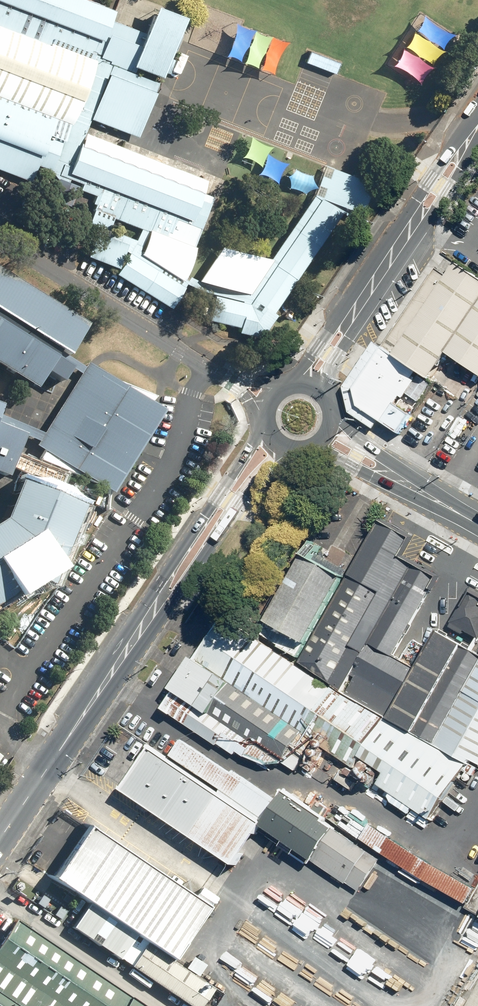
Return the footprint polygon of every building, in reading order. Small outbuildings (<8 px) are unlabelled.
[(30,181),(37,165),(49,170),(59,181),(53,199),(67,204),(74,186),(67,183),(69,177),(83,183),(81,189),(97,195),(94,203),(96,204),(89,222),(102,227),(109,230),(113,218),(141,228),(169,239),(176,220),(201,229),(211,204),(210,204),(200,200),(203,193),(80,146),(85,133),(90,119),(111,65),(133,73),(136,68),(160,77),(162,72),(167,73),(172,58),(169,57),(184,17),(155,6),(144,33),(111,20),(115,10),(87,0),(0,0),(0,170),(30,181)] [(418,23),(413,29),(417,31),(421,35),(425,38),(426,40),(432,42),(436,45),(440,49),(441,46),(444,41),(448,36),(450,33),(445,32),(441,30),(433,24),(427,19),(423,15),(421,14),(420,17),(420,20),(418,23)] [(237,25),(232,22),(232,25),(230,37),(228,45),(224,52),(221,55),(225,54),(230,56),(234,57),(239,61),(238,58),(239,55),(242,49),(245,45),(247,39),(248,33),(251,28),(244,27),(237,25)] [(414,32),(411,29),(410,35),(408,39),(405,44),(401,45),(405,47),(409,50),(412,52),(415,56),(417,56),(422,58),(426,61),(430,65),(430,61),(432,57),(435,53),(440,50),(435,48),(432,45),(426,40),(424,39),(418,36),(414,32)] [(272,37),(269,35),(268,39),(265,46),(262,50),(262,52),(261,58),(259,65),(255,68),(257,68),(260,68),(265,69),(268,71),(271,74),(273,65),(276,54),(280,47),(285,40),(281,40),(276,40),(272,37)] [(418,60),(415,56),(409,53),(405,51),(400,46),(399,53),(396,58),(393,62),(390,64),(395,66),(401,68),(406,72),(412,77),(418,84),(419,79),(422,74),(425,69),(429,66),(424,63),(418,60)] [(340,63),(309,51),(305,62),(336,74),(340,63)] [(158,82),(133,73),(111,65),(90,119),(137,137),(152,98),(158,82)] [(208,180),(85,133),(80,146),(203,193),(208,180)] [(199,235),(201,229),(176,220),(169,239),(141,228),(136,240),(109,230),(102,227),(99,232),(127,245),(125,249),(130,253),(179,284),(184,287),(186,283),(200,290),(214,294),(249,302),(321,199),(333,168),(324,166),(313,196),(271,259),(221,246),(198,280),(184,273),(193,249),(199,235)] [(371,180),(333,168),(321,199),(249,302),(214,294),(210,320),(239,327),(238,332),(260,336),(277,315),(273,312),(344,208),(360,214),(371,180)] [(310,189),(315,187),(312,182),(311,178),(311,175),(308,175),(302,173),(297,170),(294,169),(292,173),(289,175),(286,175),(288,180),(289,184),(289,188),(295,189),(299,191),(305,193),(310,189)] [(213,197),(203,193),(200,200),(210,204),(213,197)] [(127,245),(99,232),(90,258),(117,267),(125,249),(127,245)] [(179,284),(130,253),(116,274),(167,306),(171,308),(184,287),(179,284)] [(383,348),(418,372),(430,380),(447,353),(477,374),(477,278),(457,264),(449,277),(437,268),(383,348)] [(0,270),(0,368),(26,384),(28,386),(36,390),(47,373),(58,380),(62,380),(66,377),(67,373),(66,369),(65,366),(54,359),(56,356),(58,353),(67,359),(68,357),(88,326),(87,325),(0,270)] [(355,389),(383,348),(379,346),(375,343),(356,371),(344,388),(350,413),(372,428),(374,429),(377,425),(380,421),(360,407),(355,389)] [(380,421),(400,434),(413,416),(396,404),(401,396),(404,398),(416,381),(413,379),(418,372),(383,348),(355,389),(360,407),(380,421)] [(24,437),(39,443),(36,447),(40,449),(44,452),(93,373),(96,368),(92,366),(88,364),(85,368),(67,359),(58,353),(56,356),(54,359),(65,366),(81,375),(44,435),(0,417),(0,427),(24,437)] [(116,381),(96,368),(93,373),(44,452),(38,460),(87,481),(94,483),(100,488),(152,403),(156,398),(116,381)] [(431,383),(419,376),(408,395),(420,402),(431,383)] [(152,403),(100,488),(112,495),(164,411),(152,403)] [(7,481),(9,473),(12,467),(14,462),(16,458),(24,437),(0,427),(0,478),(7,481)] [(37,583),(53,589),(55,586),(86,505),(78,502),(57,494),(53,492),(49,491),(21,480),(5,521),(0,525),(0,606),(37,583)] [(468,765),(477,770),(477,655),(439,635),(419,673),(395,659),(449,560),(382,524),(330,620),(327,618),(301,661),(338,683),(334,690),(226,621),(194,671),(192,670),(165,711),(236,757),(247,739),(290,766),(307,739),(433,820),(468,765)] [(344,579),(306,557),(269,622),(307,644),(344,579)] [(471,593),(454,623),(477,637),(477,597),(471,593)] [(170,760),(264,823),(278,802),(184,738),(170,760)] [(153,749),(125,791),(235,866),(262,826),(264,823),(170,760),(153,749)] [(264,823),(262,826),(359,891),(381,859),(283,794),(278,802),(264,823)] [(474,889),(372,824),(362,840),(464,905),(474,889)] [(207,908),(89,827),(53,879),(172,959),(207,908)] [(15,920),(0,942),(0,1005),(142,1005),(15,920)] [(146,944),(130,967),(188,1005),(200,1005),(212,989),(146,944)]
